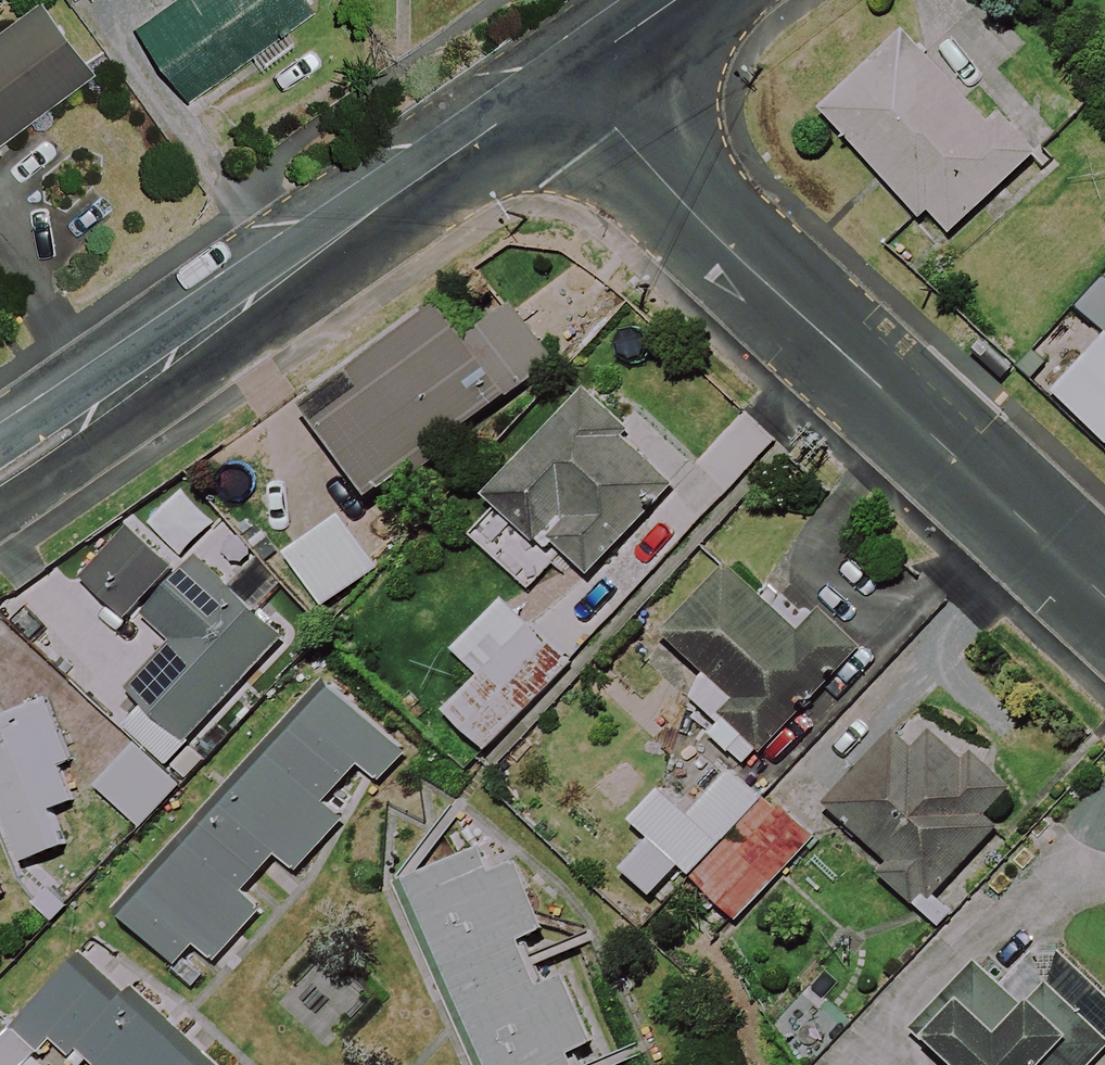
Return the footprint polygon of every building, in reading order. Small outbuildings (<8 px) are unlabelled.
[(183,103),(250,59),(260,75),(294,53),(284,37),(317,15),(307,0),(176,0),(134,27),(183,103)] [(40,2),(0,34),(0,145),(94,72),(40,2)] [(931,211),(953,234),(1035,154),(999,117),(988,127),(901,37),(820,116),(921,221),(931,211)] [(1104,331),(1104,276),(1078,305),(1104,331)] [(551,366),(511,309),(468,340),(444,307),(354,370),(367,389),(318,423),(373,500),(451,445),(446,440),(551,366)] [(1052,393),(1104,443),(1104,338),(1052,393)] [(677,482),(586,393),(485,497),(533,544),(544,534),(586,575),(677,482)] [(383,563),(349,515),(296,554),(330,601),(383,563)] [(280,642),(196,561),(144,614),(175,643),(127,693),(181,745),(280,642)] [(709,674),(691,693),(716,717),(707,727),(747,766),(859,649),(822,613),(802,634),(728,564),(664,631),(709,674)] [(569,665),(502,599),(452,651),(478,677),(446,710),(487,749),(569,665)] [(401,754),(322,681),(115,908),(176,964),(195,944),(214,961),(263,908),(243,890),(275,855),(294,873),(342,821),(322,804),(357,765),(375,782),(401,754)] [(46,700),(1,717),(12,745),(0,749),(0,802),(24,862),(65,846),(51,810),(84,797),(46,700)] [(987,814),(1006,791),(933,730),(913,753),(891,734),(829,809),(891,860),(880,873),(911,899),(922,886),(934,897),(996,822),(987,814)] [(180,786),(137,744),(96,786),(140,828),(180,786)] [(696,881),(773,802),(736,766),(687,817),(659,789),(631,818),(653,839),(624,869),(652,896),(682,866),(696,881)] [(773,802),(696,881),(734,918),(811,840),(773,802)] [(573,1056),(597,1046),(565,973),(542,983),(523,940),(546,930),(518,866),(487,879),(474,850),(411,878),(494,1064),(577,1064),(573,1056)] [(80,949),(11,1031),(42,1057),(53,1044),(78,1064),(218,1064),(83,951),(80,949)] [(947,1064),(1094,1064),(1104,1053),(1104,1000),(1066,965),(1024,1011),(976,968),(915,1035),(947,1064)] [(11,1031),(0,1044),(0,1064),(52,1064),(42,1057),(11,1031)]
